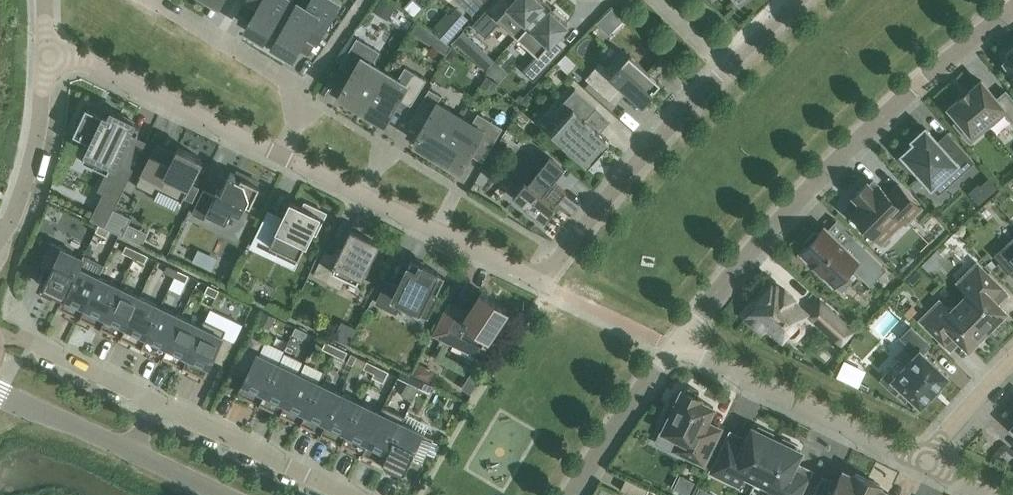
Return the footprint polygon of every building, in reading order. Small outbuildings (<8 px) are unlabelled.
[(292,1),(289,0),(252,0),(259,5),(247,25),(250,28),(248,31),(260,38),(262,35),(269,39),(292,1)] [(292,1),(269,39),(276,43),(274,47),(287,55),(289,51),(293,53),(305,33),(317,40),(338,6),(328,0),(311,0),(305,10),(292,1)] [(472,14),(485,0),(457,0),(472,14)] [(545,5),(541,2),(543,1),(542,0),(512,0),(494,0),(472,24),(486,37),(501,20),(518,36),(545,5)] [(545,5),(518,36),(537,54),(522,70),(534,81),(564,48),(553,38),(567,23),(564,20),(567,17),(556,7),(553,10),(550,7),(549,9),(545,5)] [(362,108),(385,71),(376,66),(375,59),(380,51),(357,37),(340,65),(351,72),(338,94),(342,96),(340,100),(353,108),(355,104),(362,108)] [(1006,53),(1005,58),(1006,60),(1005,61),(1012,72),(1012,48),(1006,53)] [(606,68),(599,62),(585,78),(609,99),(622,85),(642,103),(660,82),(629,54),(628,55),(622,50),(606,68)] [(397,79),(385,71),(362,108),(371,113),(368,118),(379,125),(382,120),(385,122),(399,98),(411,105),(426,80),(405,66),(397,79)] [(970,89),(959,98),(960,98),(949,107),(959,119),(954,123),(970,142),(988,126),(984,122),(1001,108),(1012,122),(1012,100),(1006,91),(996,99),(981,80),(970,89)] [(437,154),(461,116),(438,102),(442,96),(429,88),(417,109),(428,116),(413,139),(416,141),(414,145),(426,152),(428,148),(437,154)] [(609,140),(586,119),(596,107),(575,88),(556,110),(565,117),(552,132),(588,164),(609,140)] [(105,227),(133,170),(132,169),(122,164),(135,138),(127,134),(133,121),(112,111),(109,117),(101,113),(86,106),(73,133),(91,142),(87,151),(88,151),(90,152),(112,162),(99,190),(104,192),(91,220),(105,227)] [(472,122),(461,116),(437,154),(461,169),(472,150),(484,158),(503,127),(478,112),(472,122)] [(954,139),(944,148),(925,128),(912,139),(915,142),(898,158),(911,172),(915,169),(931,187),(944,175),(951,182),(973,161),(954,139)] [(136,185),(156,195),(159,189),(182,200),(202,158),(178,147),(170,163),(150,154),(136,185)] [(542,166),(539,170),(538,169),(538,170),(529,162),(516,179),(521,184),(513,194),(527,205),(525,207),(538,218),(540,216),(544,219),(566,192),(552,180),(551,180),(549,179),(560,166),(544,153),(537,162),(542,166)] [(207,214),(225,223),(231,211),(240,216),(246,204),(250,206),(259,186),(230,172),(221,191),(217,189),(214,195),(203,190),(192,213),(204,219),(207,214)] [(861,227),(872,239),(875,236),(878,239),(900,217),(905,223),(921,207),(899,184),(888,195),(874,180),(869,184),(867,182),(853,195),(857,199),(847,208),(864,224),(861,227)] [(298,258),(311,231),(316,233),(326,212),(305,202),(303,207),(290,201),(278,226),(264,219),(251,246),(275,257),(279,248),(298,258)] [(106,237),(110,229),(99,224),(95,232),(106,237)] [(800,252),(834,285),(851,268),(870,286),(887,268),(851,234),(841,244),(824,227),(818,233),(815,230),(803,243),(806,245),(800,252)] [(338,246),(334,255),(324,250),(313,274),(340,288),(346,276),(357,282),(376,242),(352,230),(343,249),(338,246)] [(1012,274),(1012,273),(1012,238),(994,255),(1012,274)] [(60,305),(83,258),(50,242),(39,265),(50,270),(43,286),(63,296),(59,305),(60,305)] [(133,257),(137,250),(126,245),(123,252),(133,257)] [(137,250),(133,257),(144,263),(148,255),(137,250)] [(83,258),(60,305),(80,315),(99,277),(79,267),(83,258)] [(427,313),(437,294),(429,290),(438,272),(411,259),(398,286),(387,281),(376,303),(396,312),(401,301),(427,313)] [(959,302),(987,329),(990,326),(993,329),(1005,316),(1002,314),(1005,311),(994,299),(994,295),(1001,287),(976,262),(957,281),(964,289),(965,297),(959,302)] [(174,277),(178,270),(167,265),(164,272),(174,277)] [(178,270),(174,277),(185,282),(189,275),(178,270)] [(99,277),(80,315),(101,325),(119,286),(99,277)] [(205,292),(216,297),(219,290),(208,284),(205,292)] [(796,337),(802,331),(803,327),(801,323),(798,320),(806,311),(792,298),(793,296),(785,289),(783,291),(777,284),(774,287),(771,284),(758,299),(761,302),(746,318),(761,332),(768,325),(782,338),(785,335),(788,338),(792,338),(796,337)] [(119,286),(101,325),(121,335),(140,296),(119,286)] [(435,334),(485,357),(505,326),(498,321),(506,309),(481,293),(468,313),(450,304),(435,334)] [(160,306),(140,296),(121,335),(142,345),(160,306)] [(987,329),(959,302),(954,307),(946,307),(939,300),(920,319),(945,344),(952,336),(956,336),(968,348),(971,345),(974,348),(986,335),(983,333),(987,329)] [(808,315),(841,344),(853,330),(821,301),(808,315)] [(181,316),(160,306),(142,345),(162,355),(181,316)] [(181,316),(162,355),(183,365),(205,320),(204,319),(201,326),(181,316)] [(205,320),(183,365),(204,375),(212,359),(223,364),(234,342),(223,336),(226,330),(205,320)] [(905,366),(898,360),(880,379),(896,393),(901,387),(919,404),(920,405),(922,404),(921,404),(946,377),(947,377),(948,376),(947,374),(946,375),(922,352),(928,346),(929,346),(930,345),(929,343),(928,343),(912,328),(911,326),(901,337),(902,339),(903,338),(917,352),(905,366)] [(303,339),(306,332),(295,327),(292,334),(303,339)] [(333,353),(336,346),(326,341),(322,348),(333,353)] [(336,346),(333,353),(344,359),(347,352),(336,346)] [(259,401),(278,363),(245,347),(234,370),(246,376),(238,391),(259,401)] [(842,375),(848,362),(836,356),(830,369),(842,375)] [(374,373),(377,366),(367,361),(363,368),(374,373)] [(425,378),(429,366),(414,361),(411,373),(425,378)] [(278,363),(259,401),(280,411),(298,372),(278,363)] [(377,366),(374,373),(385,379),(389,371),(377,366)] [(298,372),(280,411),(300,421),(319,382),(298,372)] [(418,387),(421,380),(411,375),(407,382),(418,387)] [(433,385),(421,380),(418,387),(429,393),(433,385)] [(319,382),(300,421),(321,431),(339,392),(319,382)] [(662,431),(678,439),(673,450),(704,464),(716,439),(701,432),(713,407),(699,400),(700,398),(699,398),(699,391),(688,386),(683,390),(682,389),(680,394),(676,392),(670,405),(673,407),(662,431)] [(360,402),(339,392),(321,431),(341,441),(360,402)] [(360,402),(341,441),(362,451),(384,406),(383,405),(380,412),(360,402)] [(384,406),(362,451),(382,460),(401,422),(404,415),(384,406)] [(401,422),(382,460),(404,471),(411,455),(423,461),(434,438),(401,422)] [(757,480),(776,439),(772,437),(774,434),(758,426),(756,430),(752,428),(745,442),(741,444),(728,437),(712,470),(739,484),(744,474),(757,480)] [(757,480),(770,486),(765,494),(800,494),(809,476),(795,470),(794,466),(801,451),(797,449),(798,445),(783,438),(781,441),(776,439),(757,480)] [(868,479),(855,473),(853,476),(842,471),(833,491),(818,484),(813,494),(860,494),(868,479)] [(648,489),(626,478),(620,490),(631,494),(645,494),(648,489)] [(889,494),(878,488),(880,485),(868,479),(860,494),(889,494)]
